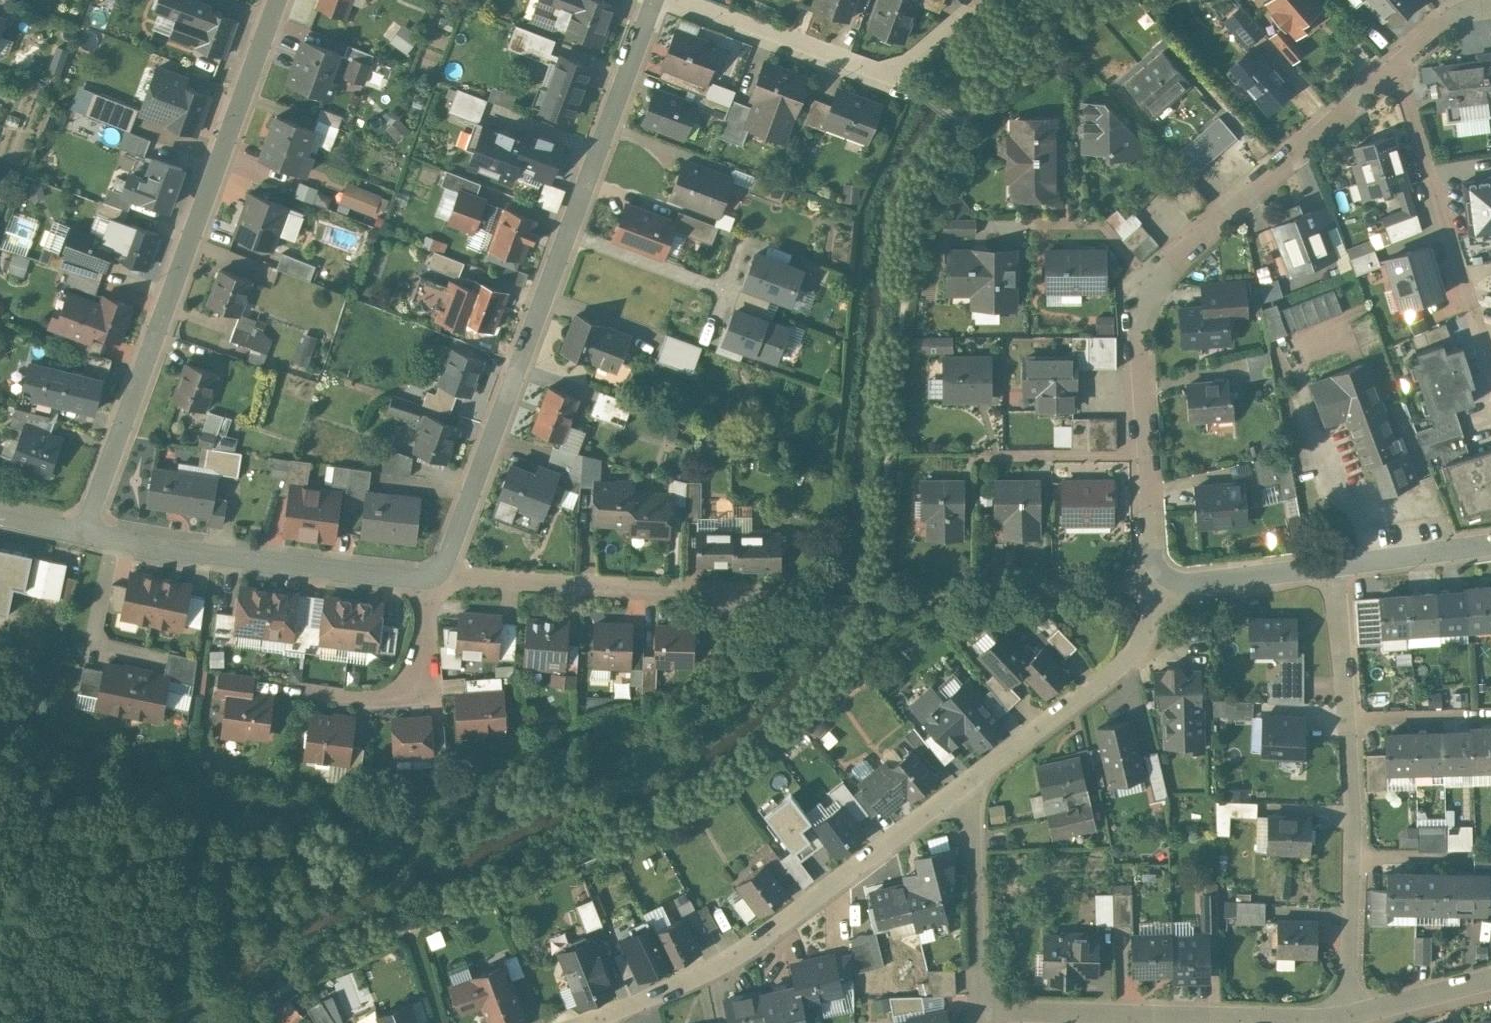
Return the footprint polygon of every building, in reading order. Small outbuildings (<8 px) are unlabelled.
[(156,7),(177,15),(170,35),(194,43),(193,46),(223,57),(237,20),(209,10),(211,4),(198,0),(159,0),(156,7)] [(317,8),(345,18),(352,0),(320,0),(317,8)] [(533,19),(552,26),(553,22),(567,27),(573,10),(552,3),(553,0),(540,0),(533,19)] [(602,0),(553,0),(552,3),(573,10),(567,27),(565,31),(599,44),(614,4),(602,0)] [(812,6),(815,7),(815,8),(847,20),(855,0),(814,0),(812,6)] [(869,28),(902,41),(917,0),(880,0),(869,28)] [(1317,0),(1276,0),(1280,4),(1279,9),(1274,14),(1284,26),(1285,27),(1287,25),(1294,34),(1296,35),(1313,20),(1309,15),(1321,5),(1317,0)] [(1362,13),(1369,7),(1374,3),(1371,0),(1350,0),(1362,13)] [(1414,0),(1371,0),(1374,3),(1369,7),(1382,22),(1387,17),(1393,24),(1417,3),(1414,0)] [(1244,13),(1230,25),(1238,34),(1252,22),(1244,13)] [(1252,22),(1238,34),(1254,52),(1268,40),(1252,22)] [(555,40),(516,24),(507,47),(523,54),(527,44),(550,53),(555,40)] [(82,47),(100,52),(106,30),(88,25),(82,47)] [(1294,34),(1287,25),(1285,27),(1284,26),(1281,28),(1290,38),(1294,34)] [(721,45),(676,28),(669,48),(671,49),(667,58),(666,57),(662,66),(666,68),(707,83),(708,82),(706,81),(719,45),(721,46),(721,45)] [(1290,38),(1281,28),(1269,38),(1290,63),(1302,52),(1290,38)] [(334,51),(304,40),(289,83),(318,94),(324,77),(324,78),(334,51)] [(51,69),(63,73),(71,48),(59,44),(51,69)] [(373,54),(348,44),(343,56),(351,59),(369,66),(373,54)] [(590,66),(560,55),(559,57),(550,53),(527,44),(523,54),(556,66),(547,91),(575,103),(577,104),(590,66)] [(1162,53),(1126,84),(1151,113),(1187,81),(1162,53)] [(1478,55),(1479,63),(1436,68),(1441,106),(1461,104),(1490,100),(1490,53),(1478,55)] [(1292,90),(1265,59),(1254,69),(1243,57),(1226,71),(1235,82),(1240,78),(1268,111),(1292,90)] [(369,66),(351,59),(344,77),(362,83),(369,66)] [(808,78),(764,62),(751,97),(757,100),(754,107),(750,119),(751,120),(749,126),(783,138),(793,113),(794,114),(808,78)] [(183,78),(156,68),(140,111),(166,120),(165,122),(196,133),(209,96),(180,86),(183,78)] [(707,83),(666,68),(662,79),(706,96),(707,96),(711,83),(708,82),(707,83)] [(324,78),(324,77),(318,94),(329,98),(335,81),(324,78)] [(487,99),(457,88),(448,111),(479,122),(487,99)] [(547,91),(540,88),(534,105),(569,118),(575,103),(547,91)] [(696,104),(654,89),(643,120),(684,136),(696,104)] [(880,105),(837,89),(832,105),(824,124),(826,125),(867,140),(880,105)] [(139,109),(94,91),(85,114),(126,130),(130,131),(139,109)] [(707,96),(706,96),(701,109),(725,118),(730,104),(707,96)] [(832,105),(813,98),(804,122),(824,130),(826,125),(824,124),(832,105)] [(754,107),(732,99),(730,104),(725,118),(718,135),(742,144),(749,126),(751,120),(750,119),(754,107)] [(1461,104),(1463,118),(1490,114),(1490,100),(1461,104)] [(1139,142),(1103,102),(1083,102),(1083,151),(1108,151),(1109,150),(1110,152),(1112,150),(1118,157),(1139,157),(1139,142)] [(342,116),(322,107),(317,118),(338,127),(342,116)] [(313,128),(277,115),(261,158),(290,169),(297,149),(305,152),(312,134),(311,133),(313,128)] [(1219,117),(1199,134),(1217,155),(1237,138),(1219,117)] [(317,118),(314,126),(313,128),(311,133),(312,134),(332,142),(338,127),(317,118)] [(389,126),(399,137),(408,128),(398,118),(389,126)] [(1056,158),(1056,118),(1018,118),(1018,136),(1007,137),(999,141),(999,151),(1008,156),(1008,158),(1056,158)] [(516,166),(527,136),(513,130),(511,133),(486,124),(470,165),(510,181),(516,166)] [(130,131),(126,130),(119,147),(144,156),(150,139),(130,131)] [(564,143),(529,130),(527,136),(516,166),(550,179),(564,143)] [(1199,134),(1170,159),(1189,180),(1217,155),(1199,134)] [(1392,134),(1356,146),(1361,162),(1354,164),(1360,182),(1366,179),(1371,196),(1408,184),(1392,134)] [(305,152),(297,149),(290,169),(304,174),(311,155),(305,152)] [(1056,158),(1008,158),(1008,180),(1018,180),(1018,198),(1056,198),(1056,158)] [(182,168),(155,159),(147,179),(140,198),(168,208),(182,168)] [(732,179),(683,161),(671,195),(720,213),(732,179)] [(481,183),(446,170),(441,184),(460,192),(460,191),(476,197),(481,183)] [(147,179),(130,172),(123,192),(140,198),(147,179)] [(786,187),(754,175),(748,190),(780,202),(786,187)] [(1468,180),(1474,232),(1490,230),(1490,177),(1468,180)] [(378,205),(388,208),(392,195),(347,180),(340,201),(375,213),(378,205)] [(1189,180),(1171,196),(1180,207),(1198,191),(1189,180)] [(301,181),(297,195),(315,200),(320,186),(301,181)] [(558,209),(565,187),(545,181),(538,203),(558,209)] [(289,206),(249,191),(233,235),(273,250),(289,206)] [(476,197),(460,191),(460,192),(449,220),(474,229),(472,235),(482,239),(495,204),(476,197)] [(1198,191),(1180,207),(1189,217),(1207,201),(1198,191)] [(128,210),(98,200),(93,214),(124,224),(128,210)] [(675,221),(626,203),(614,237),(663,256),(673,229),(676,222),(675,221)] [(1326,205),(1315,210),(1323,230),(1334,226),(1326,205)] [(535,219),(506,208),(488,258),(503,264),(506,255),(519,260),(527,240),(533,243),(537,232),(531,229),(535,219)] [(1125,218),(1117,209),(1105,219),(1122,238),(1140,223),(1141,222),(1133,212),(1125,218)] [(718,225),(679,210),(675,221),(676,222),(673,229),(712,243),(718,225)] [(1315,210),(1274,226),(1289,265),(1309,258),(1312,266),(1334,257),(1323,230),(1315,210)] [(1416,213),(1385,225),(1390,242),(1422,230),(1416,213)] [(159,233),(131,223),(123,244),(124,245),(119,257),(118,257),(146,267),(159,233)] [(1140,223),(1122,238),(1131,249),(1149,233),(1140,223)] [(123,244),(73,226),(63,254),(104,269),(106,270),(111,255),(118,257),(119,257),(124,245),(123,244)] [(1149,233),(1131,249),(1140,260),(1158,244),(1149,233)] [(1427,245),(1387,257),(1396,288),(1398,287),(1404,306),(1442,294),(1427,245)] [(1374,248),(1348,258),(1355,275),(1380,265),(1374,248)] [(465,262),(434,250),(428,266),(459,277),(465,262)] [(804,268),(754,250),(741,284),(770,295),(791,303),(804,268)] [(1015,250),(948,250),(948,292),(950,292),(950,288),(972,288),(972,306),(975,306),(975,302),(996,302),(996,306),(1015,306),(1015,250)] [(1103,250),(1046,250),(1046,290),(1065,290),(1065,288),(1103,288),(1103,250)] [(26,275),(31,257),(15,252),(10,270),(26,275)] [(316,265),(282,252),(276,267),(309,281),(316,265)] [(104,269),(63,255),(59,266),(71,270),(100,279),(104,269)] [(252,279),(221,268),(207,304),(238,315),(252,279)] [(100,279),(71,270),(67,284),(96,293),(101,279),(100,279)] [(1260,282),(1265,297),(1284,290),(1279,275),(1260,282)] [(473,287),(450,279),(448,285),(428,278),(419,301),(422,302),(424,307),(429,309),(434,306),(440,308),(436,318),(464,328),(467,320),(494,330),(508,292),(476,280),(473,287)] [(1256,280),(1244,281),(1246,298),(1249,298),(1250,308),(1261,307),(1256,280)] [(1244,281),(1222,282),(1224,300),(1226,300),(1246,298),(1244,281)] [(1222,282),(1201,284),(1203,306),(1224,304),(1224,300),(1222,282)] [(741,284),(734,301),(764,312),(770,295),(741,284)] [(1334,289),(1278,310),(1286,333),(1342,311),(1334,289)] [(92,302),(69,293),(63,309),(57,306),(51,324),(73,333),(69,345),(75,347),(79,348),(84,336),(90,338),(90,337),(93,330),(83,326),(92,302)] [(132,306),(103,295),(100,305),(92,302),(83,326),(93,330),(94,331),(120,340),(132,306)] [(1246,298),(1226,300),(1227,316),(1232,315),(1235,312),(1247,311),(1246,298)] [(1203,306),(1180,308),(1183,345),(1207,343),(1207,341),(1227,339),(1227,342),(1229,341),(1227,316),(1226,300),(1224,300),(1224,304),(1203,306)] [(764,312),(734,301),(721,338),(750,349),(773,357),(787,320),(764,312)] [(1427,325),(1422,303),(1410,306),(1415,328),(1427,325)] [(605,325),(576,314),(563,350),(597,362),(597,361),(610,366),(613,360),(617,362),(627,335),(605,326),(605,325)] [(1099,328),(1117,327),(1116,314),(1099,315),(1099,328)] [(1370,314),(1349,322),(1362,356),(1383,347),(1370,314)] [(1445,323),(1412,336),(1416,347),(1450,334),(1445,323)] [(269,338),(235,326),(231,336),(265,348),(269,338)] [(303,332),(298,361),(313,363),(317,334),(303,332)] [(702,345),(666,333),(657,359),(693,372),(702,345)] [(954,349),(954,335),(914,335),(914,349),(954,349)] [(105,343),(90,337),(90,338),(84,336),(79,348),(90,352),(101,355),(105,343)] [(1088,336),(1072,336),(1072,357),(1075,357),(1075,368),(1088,368),(1088,336)] [(1102,336),(1088,336),(1088,368),(1102,368),(1102,336)] [(1116,336),(1102,336),(1102,368),(1116,368),(1116,336)] [(721,338),(716,352),(745,363),(750,349),(721,338)] [(1443,343),(1416,351),(1419,359),(1413,361),(1430,415),(1455,407),(1474,401),(1469,386),(1474,384),(1462,346),(1445,351),(1443,343)] [(79,348),(75,347),(71,361),(86,365),(90,352),(79,348)] [(453,348),(440,384),(436,393),(455,401),(459,391),(470,395),(483,359),(453,348)] [(1269,351),(1246,355),(1251,378),(1273,374),(1269,351)] [(101,355),(90,352),(86,365),(83,375),(102,379),(103,379),(102,380),(105,380),(111,358),(101,355)] [(1072,357),(1024,358),(1024,392),(1038,391),(1038,409),(1072,408),(1073,391),(1075,391),(1075,368),(1075,357),(1072,357)] [(990,358),(944,358),(944,360),(945,360),(946,396),(944,396),(944,398),(990,398),(990,358)] [(83,375),(31,362),(23,391),(53,398),(62,401),(62,402),(94,410),(102,380),(102,379),(83,375)] [(217,373),(187,362),(174,396),(173,396),(173,397),(204,409),(205,408),(204,408),(217,373)] [(1365,362),(1331,374),(1332,376),(1346,415),(1345,415),(1365,467),(1372,464),(1400,454),(1399,452),(1365,362)] [(1332,376),(1310,384),(1324,422),(1345,415),(1346,415),(1332,376)] [(1227,381),(1187,384),(1189,418),(1233,415),(1231,397),(1229,397),(1227,381)] [(549,386),(532,429),(563,440),(579,397),(549,386)] [(633,402),(599,389),(590,414),(624,426),(633,402)] [(436,393),(427,390),(422,404),(450,413),(455,401),(436,393)] [(53,398),(25,391),(22,401),(18,400),(16,412),(16,411),(49,420),(49,419),(53,398)] [(423,405),(392,395),(387,411),(416,420),(414,426),(423,429),(428,415),(421,412),(423,405)] [(1455,407),(1430,415),(1433,426),(1415,431),(1420,444),(1462,431),(1455,407)] [(49,420),(16,411),(16,412),(11,426),(23,430),(24,426),(50,434),(55,421),(49,419),(49,420)] [(238,438),(218,433),(224,415),(209,411),(203,428),(216,433),(211,448),(215,449),(226,450),(234,451),(238,438)] [(458,426),(428,415),(423,429),(415,451),(445,462),(458,426)] [(1088,417),(1070,417),(1071,449),(1088,449),(1088,417)] [(1102,417),(1088,417),(1088,449),(1102,449),(1102,417)] [(1116,417),(1102,417),(1102,449),(1116,449),(1116,417)] [(50,434),(24,426),(23,430),(12,459),(50,472),(62,439),(50,434)] [(1462,431),(1420,444),(1425,457),(1441,452),(1445,462),(1469,454),(1462,431)] [(582,453),(554,446),(546,468),(558,472),(554,483),(579,492),(580,485),(582,453)] [(211,448),(202,447),(199,465),(212,468),(215,449),(211,448)] [(413,456),(389,447),(381,472),(406,475),(413,456)] [(1445,462),(1456,499),(1459,499),(1464,514),(1490,506),(1490,447),(1469,454),(1445,462)] [(226,450),(215,449),(212,468),(223,470),(226,450)] [(1400,454),(1372,464),(1383,492),(1417,480),(1405,449),(1399,452),(1400,454)] [(234,451),(226,450),(223,470),(222,474),(238,476),(242,452),(234,451)] [(1288,451),(1253,459),(1263,502),(1296,494),(1288,451)] [(600,458),(582,453),(580,485),(595,486),(595,483),(600,483),(600,458)] [(311,462),(292,459),(280,494),(295,496),(296,486),(307,488),(311,462)] [(537,473),(511,464),(499,497),(543,514),(554,483),(558,472),(546,468),(540,465),(537,473)] [(349,467),(335,465),(335,466),(332,484),(346,486),(347,481),(349,467)] [(371,470),(349,467),(347,481),(370,485),(371,470)] [(217,478),(153,468),(147,504),(210,513),(212,500),(213,500),(217,478)] [(687,481),(669,477),(668,495),(671,495),(671,504),(686,505),(687,481)] [(370,485),(347,481),(346,486),(344,501),(365,504),(367,493),(367,492),(369,493),(370,485)] [(701,481),(687,481),(686,505),(685,521),(701,521),(701,481)] [(963,481),(921,481),(921,516),(933,516),(933,536),(960,536),(960,516),(963,516),(963,481)] [(1039,481),(994,481),(994,517),(1005,517),(1005,537),(1037,536),(1037,516),(1040,516),(1039,481)] [(1082,484),(1081,481),(1063,481),(1063,522),(1065,522),(1065,515),(1079,515),(1079,522),(1111,522),(1111,481),(1109,481),(1109,484),(1082,484)] [(600,483),(595,483),(595,486),(593,521),(613,523),(617,519),(631,520),(632,520),(633,491),(634,491),(634,483),(617,482),(617,484),(600,483)] [(1244,482),(1194,486),(1197,525),(1247,521),(1244,482)] [(307,488),(296,486),(295,496),(293,509),(289,509),(285,533),(333,540),(340,492),(307,488)] [(668,495),(650,494),(650,491),(634,491),(633,491),(632,520),(631,520),(630,532),(632,532),(632,528),(645,528),(649,533),(669,533),(671,504),(671,495),(668,495)] [(419,500),(383,496),(384,494),(369,493),(367,492),(367,493),(365,504),(362,535),(386,538),(386,536),(415,539),(414,541),(415,541),(420,498),(419,498),(419,500)] [(543,514),(499,497),(492,516),(536,533),(543,514)] [(213,500),(212,500),(210,513),(208,522),(223,525),(227,502),(213,500)] [(733,500),(718,500),(718,531),(732,531),(733,500)] [(718,531),(697,532),(697,564),(732,564),(732,563),(733,534),(732,531),(718,531)] [(780,534),(733,534),(732,563),(732,564),(732,568),(781,568),(780,534)] [(31,555),(28,568),(18,566),(13,559),(5,558),(0,561),(0,584),(14,586),(24,589),(23,591),(59,598),(66,563),(31,555)] [(161,579),(131,573),(128,586),(123,612),(122,616),(152,622),(161,579)] [(190,585),(161,579),(152,622),(181,628),(182,624),(188,594),(190,585)] [(128,586),(112,583),(107,608),(123,612),(128,586)] [(1,595),(11,597),(14,586),(0,584),(0,601),(1,595)] [(1464,587),(1467,627),(1490,626),(1490,586),(1464,587)] [(255,589),(243,588),(244,587),(241,587),(238,614),(236,631),(237,631),(264,634),(269,591),(266,590),(255,588),(255,589)] [(1464,591),(1436,592),(1439,629),(1440,629),(1439,624),(1449,623),(1449,629),(1467,627),(1464,587),(1463,587),(1464,591)] [(275,591),(274,591),(269,591),(264,634),(285,637),(292,637),(294,623),(297,594),(295,593),(295,594),(286,593),(285,592),(275,591)] [(1436,592),(1408,594),(1410,631),(1411,631),(1411,625),(1421,625),(1421,630),(1439,629),(1436,592)] [(205,597),(188,594),(182,624),(201,628),(205,597)] [(1408,594),(1378,596),(1381,633),(1382,633),(1382,627),(1392,627),(1392,632),(1410,631),(1408,594)] [(339,599),(328,598),(328,597),(326,597),(322,627),(320,641),(322,641),(349,644),(354,601),(350,601),(350,600),(339,599)] [(370,603),(359,602),(359,601),(354,601),(349,644),(376,648),(377,648),(379,624),(382,604),(380,604),(370,603)] [(238,614),(216,612),(213,640),(236,643),(237,631),(236,631),(238,614)] [(483,614),(461,613),(460,628),(458,650),(462,650),(474,651),(473,655),(497,657),(499,622),(486,621),(486,618),(483,614)] [(1295,618),(1249,618),(1249,646),(1251,646),(1251,653),(1283,653),(1295,652),(1295,651),(1295,638),(1295,618)] [(545,621),(529,619),(526,657),(545,659),(544,667),(564,669),(567,625),(557,624),(554,620),(545,619),(545,621)] [(668,626),(657,626),(656,655),(656,664),(657,664),(685,665),(686,659),(693,659),(693,646),(700,639),(693,632),(694,626),(677,626),(673,621),(668,626)] [(517,623),(499,622),(497,657),(514,658),(517,623)] [(294,623),(292,637),(285,637),(284,649),(305,651),(308,625),(294,623)] [(616,624),(595,623),(595,646),(589,651),(594,657),(594,665),(629,666),(630,666),(631,633),(631,628),(618,628),(618,627),(616,624)] [(398,627),(379,624),(377,648),(376,648),(375,651),(395,653),(398,627)] [(322,627),(308,625),(305,651),(320,653),(322,641),(320,641),(322,627)] [(460,628),(443,626),(445,645),(441,645),(442,666),(461,667),(462,650),(458,650),(460,628)] [(1077,647),(1058,627),(1046,637),(1065,658),(1077,647)] [(644,633),(631,633),(630,666),(629,666),(629,668),(643,668),(643,655),(644,633)] [(1003,633),(980,654),(983,657),(983,662),(988,667),(993,668),(995,671),(1008,684),(1009,684),(1023,671),(1019,668),(1028,660),(1003,633)] [(1068,675),(1042,647),(1028,660),(1019,668),(1023,671),(1046,696),(1068,675)] [(197,658),(169,651),(165,669),(194,676),(197,658)] [(1295,651),(1295,652),(1283,653),(1284,684),(1303,685),(1303,651),(1295,651)] [(656,655),(643,655),(643,668),(642,691),(656,691),(657,664),(656,664),(656,655)] [(137,670),(106,663),(99,696),(97,706),(128,713),(137,670)] [(1199,671),(1179,671),(1179,665),(1167,666),(1167,672),(1155,672),(1156,690),(1159,690),(1159,706),(1162,706),(1162,720),(1165,722),(1165,733),(1168,746),(1201,745),(1199,671)] [(104,670),(84,666),(78,692),(99,696),(104,670)] [(169,676),(137,670),(128,713),(160,719),(169,676)] [(254,675),(221,671),(217,696),(223,696),(223,693),(255,697),(251,692),(254,675)] [(579,686),(579,672),(554,671),(554,685),(579,686)] [(1008,684),(995,671),(985,680),(1008,709),(1021,696),(1009,684),(1008,684)] [(501,676),(465,679),(466,694),(502,691),(501,676)] [(912,705),(923,718),(938,735),(948,746),(964,732),(979,748),(1003,727),(978,699),(982,695),(968,679),(943,700),(932,687),(912,705)] [(1284,684),(1268,684),(1268,701),(1303,703),(1303,685),(1284,684)] [(466,694),(461,694),(463,710),(462,710),(459,714),(460,734),(505,731),(505,726),(508,726),(507,711),(504,712),(502,691),(466,694)] [(255,697),(223,693),(223,696),(221,711),(226,711),(224,728),(245,731),(244,733),(258,735),(261,732),(262,727),(274,729),(277,707),(270,706),(271,699),(255,697)] [(1225,699),(1212,698),(1212,714),(1225,715),(1225,699)] [(1253,701),(1225,699),(1225,715),(1252,716),(1253,701)] [(336,717),(312,713),(306,756),(346,762),(347,762),(350,743),(353,721),(336,719),(336,717)] [(1304,717),(1262,715),(1260,753),(1281,754),(1281,750),(1302,751),(1304,717)] [(417,718),(393,719),(396,752),(410,751),(410,755),(431,754),(432,754),(430,725),(430,720),(417,720),(417,718)] [(1129,720),(1097,727),(1111,784),(1142,777),(1129,720)] [(444,724),(430,725),(432,754),(431,754),(431,759),(446,758),(444,724)] [(919,753),(929,745),(914,727),(904,734),(919,753)] [(1471,728),(1472,768),(1473,768),(1473,762),(1488,762),(1488,767),(1490,767),(1490,727),(1471,728)] [(1470,731),(1443,732),(1444,768),(1445,768),(1445,763),(1454,763),(1455,768),(1472,768),(1471,728),(1470,728),(1470,731)] [(1414,732),(1385,733),(1385,753),(1386,770),(1415,769),(1414,732)] [(1443,732),(1414,732),(1415,769),(1416,769),(1416,764),(1426,763),(1426,769),(1444,768),(1443,732)] [(364,748),(352,746),(350,743),(347,762),(346,762),(344,780),(359,782),(364,748)] [(1087,748),(1076,751),(1077,757),(1078,756),(1083,777),(1093,775),(1087,748)] [(936,779),(911,749),(889,768),(888,769),(908,793),(912,799),(936,779)] [(1157,753),(1144,756),(1151,785),(1164,782),(1157,753)] [(1385,753),(1366,753),(1367,790),(1387,790),(1386,770),(1385,753)] [(1077,757),(1037,765),(1047,813),(1068,808),(1065,793),(1085,788),(1083,777),(1078,756),(1077,757)] [(863,759),(852,768),(852,772),(860,782),(875,770),(867,760),(863,759)] [(860,782),(881,809),(884,812),(908,793),(888,769),(889,768),(885,762),(875,770),(860,782)] [(1142,777),(1111,784),(1114,797),(1145,790),(1142,777)] [(1229,797),(1255,798),(1256,787),(1230,786),(1229,797)] [(881,809),(863,787),(854,794),(868,813),(871,817),(881,809)] [(1085,788),(1065,793),(1068,808),(1047,813),(1053,836),(1094,826),(1085,788)] [(868,813),(854,795),(844,803),(858,820),(868,813)] [(793,800),(767,819),(797,859),(814,847),(803,832),(812,826),(793,800)] [(1230,800),(1215,800),(1216,834),(1229,834),(1230,816),(1230,800)] [(1257,801),(1230,800),(1230,816),(1256,817),(1257,801)] [(841,805),(814,826),(837,856),(864,835),(841,805)] [(1310,817),(1268,816),(1267,850),(1286,850),(1309,851),(1310,817)] [(951,849),(918,858),(924,879),(936,876),(940,894),(946,893),(942,876),(951,874),(951,849)] [(1474,850),(1474,865),(1490,865),(1490,851),(1474,850)] [(790,872),(777,854),(765,864),(778,881),(790,872)] [(765,864),(738,884),(761,915),(788,894),(778,881),(765,864)] [(1416,873),(1387,872),(1387,890),(1386,909),(1387,909),(1398,909),(1416,909),(1416,873)] [(1445,873),(1416,873),(1416,909),(1444,910),(1445,873)] [(1487,874),(1445,873),(1444,910),(1484,911),(1484,893),(1486,893),(1487,874)] [(924,879),(905,884),(914,917),(913,917),(916,929),(947,921),(940,894),(936,876),(924,879)] [(905,884),(870,893),(874,907),(869,908),(873,927),(913,917),(914,917),(905,884)] [(1387,890),(1370,890),(1370,922),(1387,922),(1387,909),(1386,909),(1387,890)] [(1131,892),(1112,893),(1113,925),(1132,924),(1131,892)] [(1112,893),(1096,893),(1096,925),(1113,925),(1112,893)] [(1217,895),(1202,896),(1203,926),(1205,928),(1218,928),(1217,895)] [(592,899),(576,906),(586,932),(603,925),(592,899)] [(1265,902),(1237,901),(1236,920),(1265,921),(1265,902)] [(707,906),(696,911),(708,932),(718,927),(707,906)] [(654,932),(653,932),(669,965),(670,967),(701,952),(684,917),(654,932)] [(654,932),(647,919),(629,928),(632,934),(622,939),(622,940),(641,978),(669,965),(653,932),(654,932)] [(1303,921),(1278,920),(1277,952),(1295,953),(1294,955),(1315,955),(1316,922),(1303,922),(1303,921)] [(443,930),(430,936),(435,948),(448,942),(443,930)] [(875,932),(851,938),(852,953),(852,974),(884,966),(875,932)] [(1098,933),(1061,932),(1061,935),(1044,935),(1044,954),(1050,954),(1049,973),(1050,973),(1050,983),(1072,983),(1072,974),(1097,974),(1098,933)] [(1206,934),(1171,935),(1171,937),(1172,973),(1173,979),(1207,978),(1206,934)] [(1171,935),(1131,936),(1132,974),(1172,973),(1171,937),(1171,935)] [(1431,936),(1415,936),(1414,962),(1431,963),(1431,936)] [(592,940),(561,953),(581,1005),(613,993),(592,940)] [(852,953),(833,957),(839,982),(852,979),(852,974),(852,953)] [(517,955),(504,960),(512,980),(525,975),(517,955)] [(833,957),(792,965),(795,981),(800,979),(805,1002),(811,1001),(815,1003),(822,1001),(824,998),(841,994),(839,982),(833,957)] [(474,980),(453,988),(462,1011),(483,1004),(482,1002),(511,991),(501,967),(473,978),(474,980)] [(955,994),(954,969),(927,970),(933,995),(955,994)] [(761,994),(762,994),(762,995),(761,995),(767,1022),(805,1022),(797,986),(761,994)] [(482,1002),(483,1004),(490,1022),(527,1022),(514,990),(511,991),(482,1002)] [(725,999),(731,1022),(767,1022),(761,995),(762,995),(762,994),(761,994),(761,991),(725,999)] [(922,996),(889,997),(893,1016),(924,1010),(922,996)] [(321,1000),(308,1008),(317,1022),(336,1022),(321,1000)] [(306,1017),(297,1002),(276,1014),(282,1022),(296,1022),(306,1017)] [(908,1018),(909,1022),(947,1022),(945,1011),(908,1018)]
